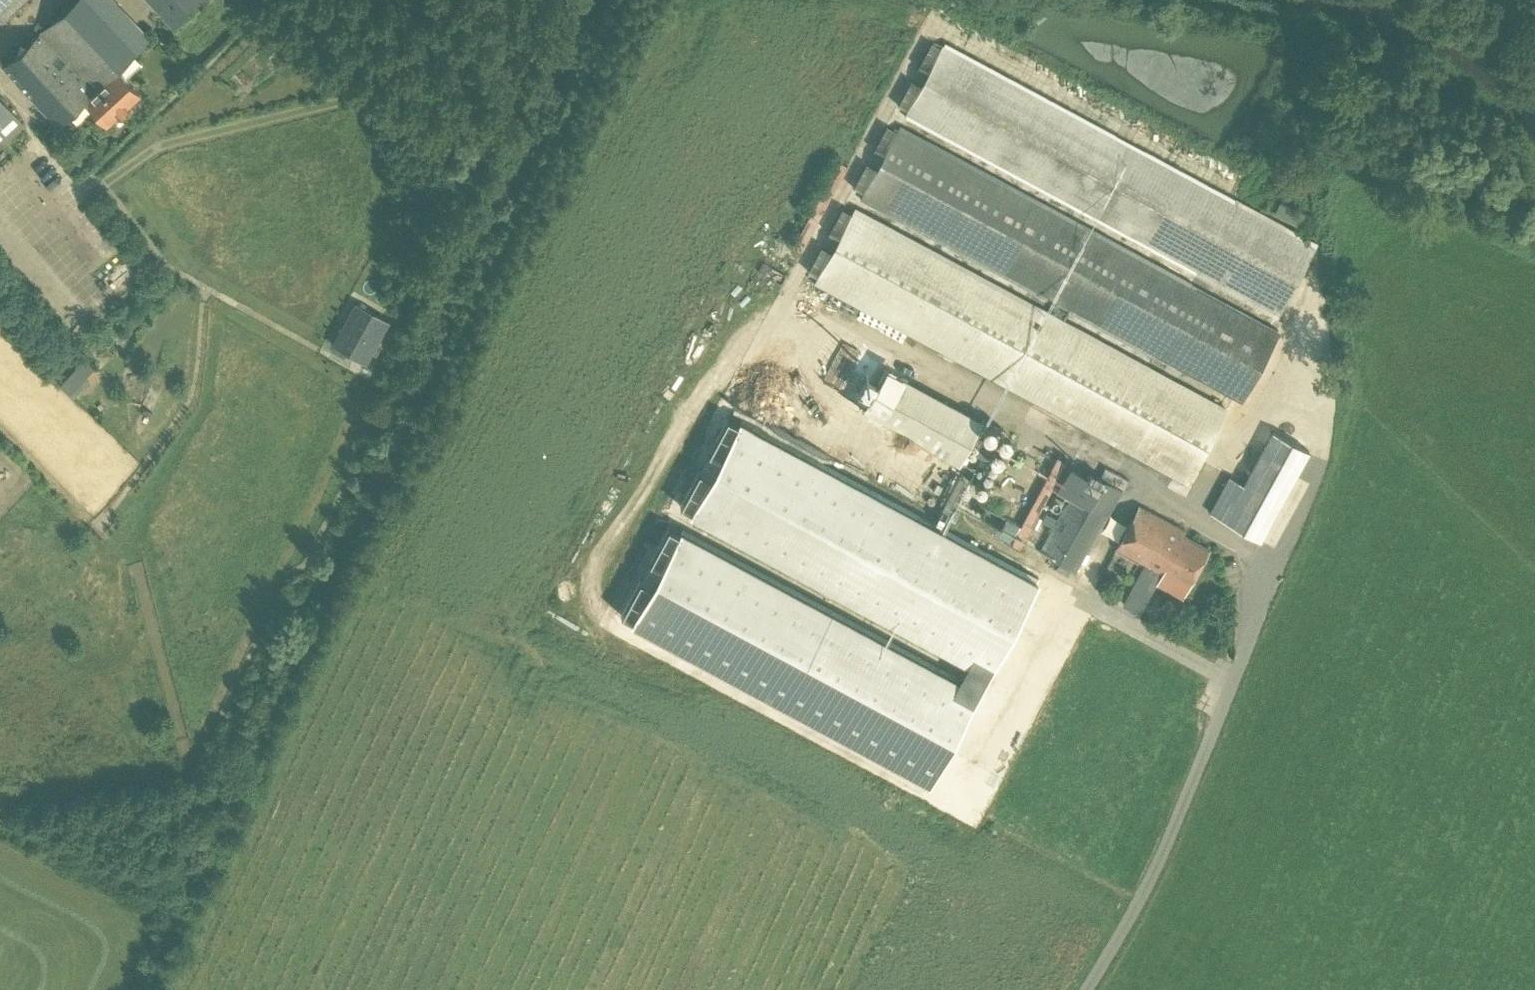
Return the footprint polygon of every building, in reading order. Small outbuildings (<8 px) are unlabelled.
[(22,0),(0,0),(0,18),(1,19),(22,0)] [(140,94),(117,69),(135,53),(151,38),(117,0),(75,0),(3,67),(57,125),(85,99),(107,124),(140,94)] [(204,0),(148,0),(174,28),(204,0)] [(1279,313),(1314,247),(942,47),(907,113),(1279,313)] [(24,125),(0,99),(0,147),(24,125)] [(1243,400),(1278,334),(898,129),(863,195),(1209,382),(1243,400)] [(1245,145),(1254,151),(1263,137),(1253,132),(1245,145)] [(1282,202),(1278,213),(1314,226),(1318,215),(1282,202)] [(1186,483),(1225,413),(853,212),(818,278),(1111,437),(1109,442),(1186,483)] [(355,302),(332,344),(364,362),(387,320),(355,302)] [(1063,320),(1068,309),(1056,303),(1050,313),(1063,320)] [(865,414),(968,459),(990,411),(887,366),(865,414)] [(1049,581),(745,410),(692,499),(978,661),(970,675),(684,514),(631,608),(936,780),(1049,581)] [(1260,540),(1309,451),(1272,431),(1244,484),(1229,476),(1210,512),(1260,540)] [(994,465),(979,471),(985,488),(1001,482),(994,465)] [(1122,490),(1097,475),(1093,483),(1082,477),(1040,550),(1075,571),(1122,490)] [(959,495),(959,506),(975,507),(975,496),(965,496),(965,484),(939,484),(939,495),(959,495)] [(1189,583),(1208,548),(1182,534),(1184,530),(1139,506),(1116,549),(1145,564),(1135,583),(1151,592),(1163,569),(1189,583)] [(1047,689),(1058,672),(1051,667),(1040,685),(1047,689)] [(1036,683),(1019,697),(1027,708),(1045,694),(1036,683)] [(986,793),(1001,766),(985,757),(962,798),(978,807),(986,793)]
